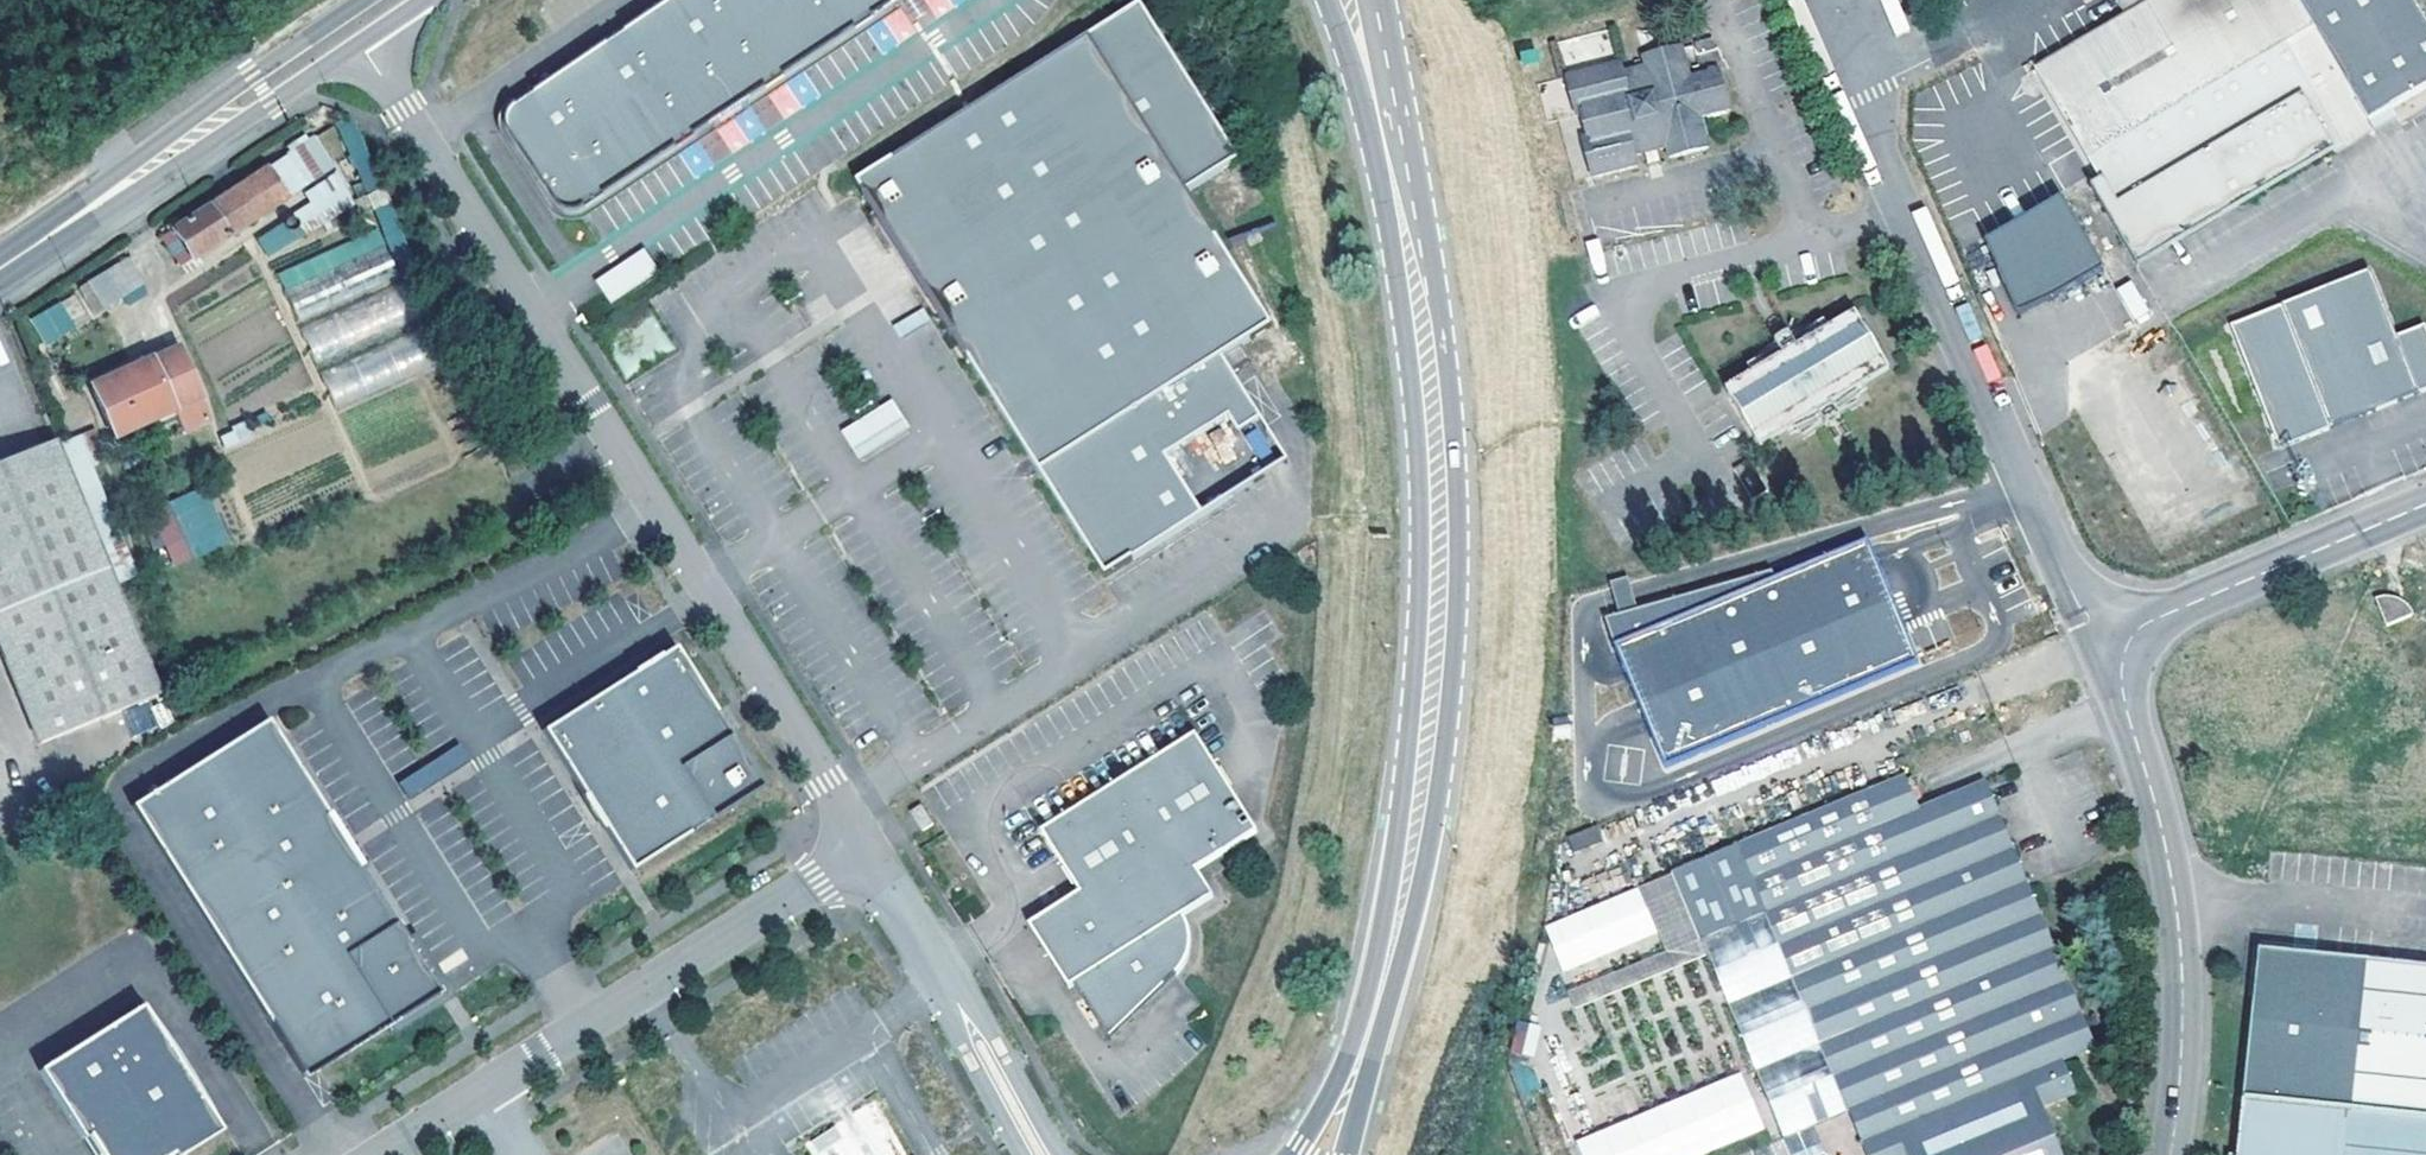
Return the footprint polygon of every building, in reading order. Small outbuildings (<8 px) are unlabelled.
[(504,137),(550,208),(558,215),(568,220),(579,220),(589,215),(719,130),(715,124),(731,113),(747,103),(751,108),(901,9),(897,4),(903,0),(671,0),(516,104),(512,98),(504,106),(500,116),(499,127),(504,137)] [(857,179),(867,193),(865,195),(897,244),(970,355),(972,353),(1114,568),(1294,449),(1237,362),(1255,350),(1245,335),(1276,315),(1189,183),(1240,149),(1141,0),(1128,0),(857,179)] [(2122,16),(2037,67),(2147,251),(2286,169),(2335,141),(2396,105),(2425,87),(2425,14),(2418,0),(2151,0),(2122,16)] [(2122,16),(2151,0),(2113,0),(2122,16)] [(1717,50),(1714,40),(1696,44),(1699,54),(1717,50)] [(1649,168),(1662,165),(1658,151),(1668,149),(1671,158),(1710,148),(1702,117),(1731,109),(1720,71),(1691,80),(1682,48),(1644,59),(1647,69),(1624,75),(1621,65),(1568,80),(1578,118),(1584,117),(1589,139),(1584,140),(1594,179),(1637,168),(1635,157),(1646,155),(1649,168)] [(2403,119),(2396,105),(2335,141),(2343,155),(2403,119)] [(357,119),(341,123),(357,186),(373,182),(357,119)] [(190,254),(260,211),(266,206),(307,180),(289,151),(157,234),(176,263),(190,254)] [(2062,192),(1979,236),(2018,309),(2101,266),(2062,192)] [(382,228),(277,271),(314,360),(416,318),(402,284),(400,285),(388,256),(408,248),(389,204),(374,210),(382,228)] [(271,213),(266,206),(260,211),(264,217),(271,213)] [(283,218),(276,223),(282,233),(289,228),(283,218)] [(282,233),(276,223),(258,234),(265,243),(282,233)] [(647,247),(598,280),(606,292),(615,306),(627,297),(664,273),(661,268),(647,247)] [(195,261),(190,254),(176,263),(180,270),(195,261)] [(141,283),(123,255),(83,281),(100,308),(141,283)] [(2284,449),(2425,388),(2425,324),(2425,321),(2397,333),(2369,268),(2231,327),(2284,449)] [(2134,279),(2118,286),(2133,320),(2149,313),(2134,279)] [(64,301),(31,315),(43,345),(76,331),(64,301)] [(898,334),(928,322),(923,310),(894,322),(898,334)] [(1851,311),(1825,327),(1748,374),(1724,389),(1728,396),(1856,318),(1851,311)] [(1856,318),(1728,396),(1756,443),(1884,364),(1856,318)] [(1748,374),(1825,327),(1821,320),(1790,340),(1774,349),(1744,368),(1748,374)] [(336,399),(431,357),(420,333),(325,375),(336,399)] [(1774,349),(1790,340),(1787,335),(1771,344),(1774,349)] [(173,350),(150,360),(171,410),(195,400),(173,350)] [(171,410),(150,360),(85,388),(107,438),(171,410)] [(1759,449),(1784,433),(1861,386),(1887,370),(1884,364),(1756,443),(1759,449)] [(1820,420),(1834,411),(1866,392),(1861,386),(1784,433),(1788,439),(1820,420)] [(893,396),(840,428),(859,459),(912,427),(893,396)] [(1839,419),(1834,411),(1820,420),(1824,428),(1839,419)] [(44,421),(40,412),(35,414),(39,423),(44,421)] [(219,432),(224,449),(251,441),(246,424),(219,432)] [(50,437),(0,458),(0,611),(108,566),(50,437)] [(201,486),(148,508),(162,541),(191,529),(200,551),(224,540),(201,486)] [(1666,762),(1911,668),(1859,546),(1779,580),(1638,607),(1628,576),(1610,581),(1619,613),(1605,617),(1616,643),(1630,678),(1640,699),(1651,731),(1666,762)] [(0,611),(0,651),(38,744),(163,690),(108,566),(0,611)] [(2386,624),(2414,612),(2411,607),(2406,601),(2400,597),(2393,595),(2386,594),(2380,594),(2374,595),(2386,624)] [(662,629),(526,716),(577,796),(616,858),(752,771),(662,629)] [(274,718),(134,807),(305,1077),(445,987),(435,975),(274,718)] [(1194,868),(1255,829),(1192,731),(1039,830),(1078,891),(1027,924),(1067,986),(1068,986),(1073,983),(1108,1038),(1179,966),(1183,962),(1186,954),(1188,948),(1188,943),(1188,936),(1188,930),(1186,924),(1184,919),(1181,913),(1212,894),(1194,868)] [(459,741),(397,781),(409,800),(472,759),(459,741)] [(1918,807),(1905,774),(1871,789),(1885,821),(1918,807)] [(1985,780),(1918,807),(1885,821),(1871,789),(1672,872),(1700,941),(1703,949),(1708,959),(1723,995),(1766,1097),(1783,1138),(1799,1131),(1814,1125),(1837,1115),(1847,1111),(1853,1124),(1861,1144),(1873,1139),(1879,1154),(2063,1154),(2044,1110),(2078,1095),(2065,1062),(2097,1049),(1985,780)] [(916,797),(905,804),(921,829),(932,822),(916,797)] [(1572,851),(1603,842),(1598,826),(1567,835),(1572,851)] [(1700,941),(1672,872),(1638,886),(1658,933),(1667,954),(1700,941)] [(1563,971),(1658,933),(1638,886),(1546,926),(1563,971)] [(1703,949),(1700,941),(1667,954),(1569,994),(1577,1013),(1708,959),(1703,949)] [(2289,953),(2289,956),(2272,971),(2255,986),(2250,987),(2241,1100),(2425,1119),(2425,964),(2289,953)] [(29,1056),(73,1125),(79,1122),(100,1154),(140,1154),(162,1141),(166,1146),(212,1117),(133,991),(29,1056)] [(1575,1140),(1581,1154),(1709,1154),(1766,1132),(1741,1071),(1575,1140)] [(2241,1100),(2237,1154),(2425,1154),(2425,1119),(2241,1100)] [(805,1145),(812,1154),(860,1154),(838,1123),(805,1145)] [(1873,1139),(1861,1144),(1866,1154),(1879,1154),(1873,1139)]
